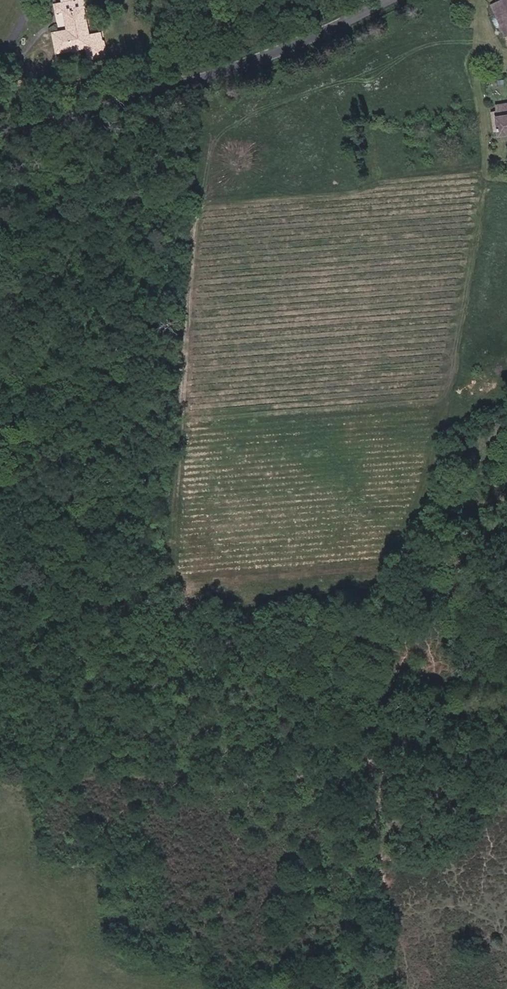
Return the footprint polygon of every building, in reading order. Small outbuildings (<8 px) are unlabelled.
[(69,54),(94,46),(96,52),(112,47),(106,28),(97,30),(88,0),(68,0),(68,1),(58,3),(60,11),(69,9),(75,31),(57,36),(62,56),(69,54)] [(498,5),(506,29),(506,2),(498,5)] [(499,110),(504,141),(506,141),(506,108),(499,110)]
